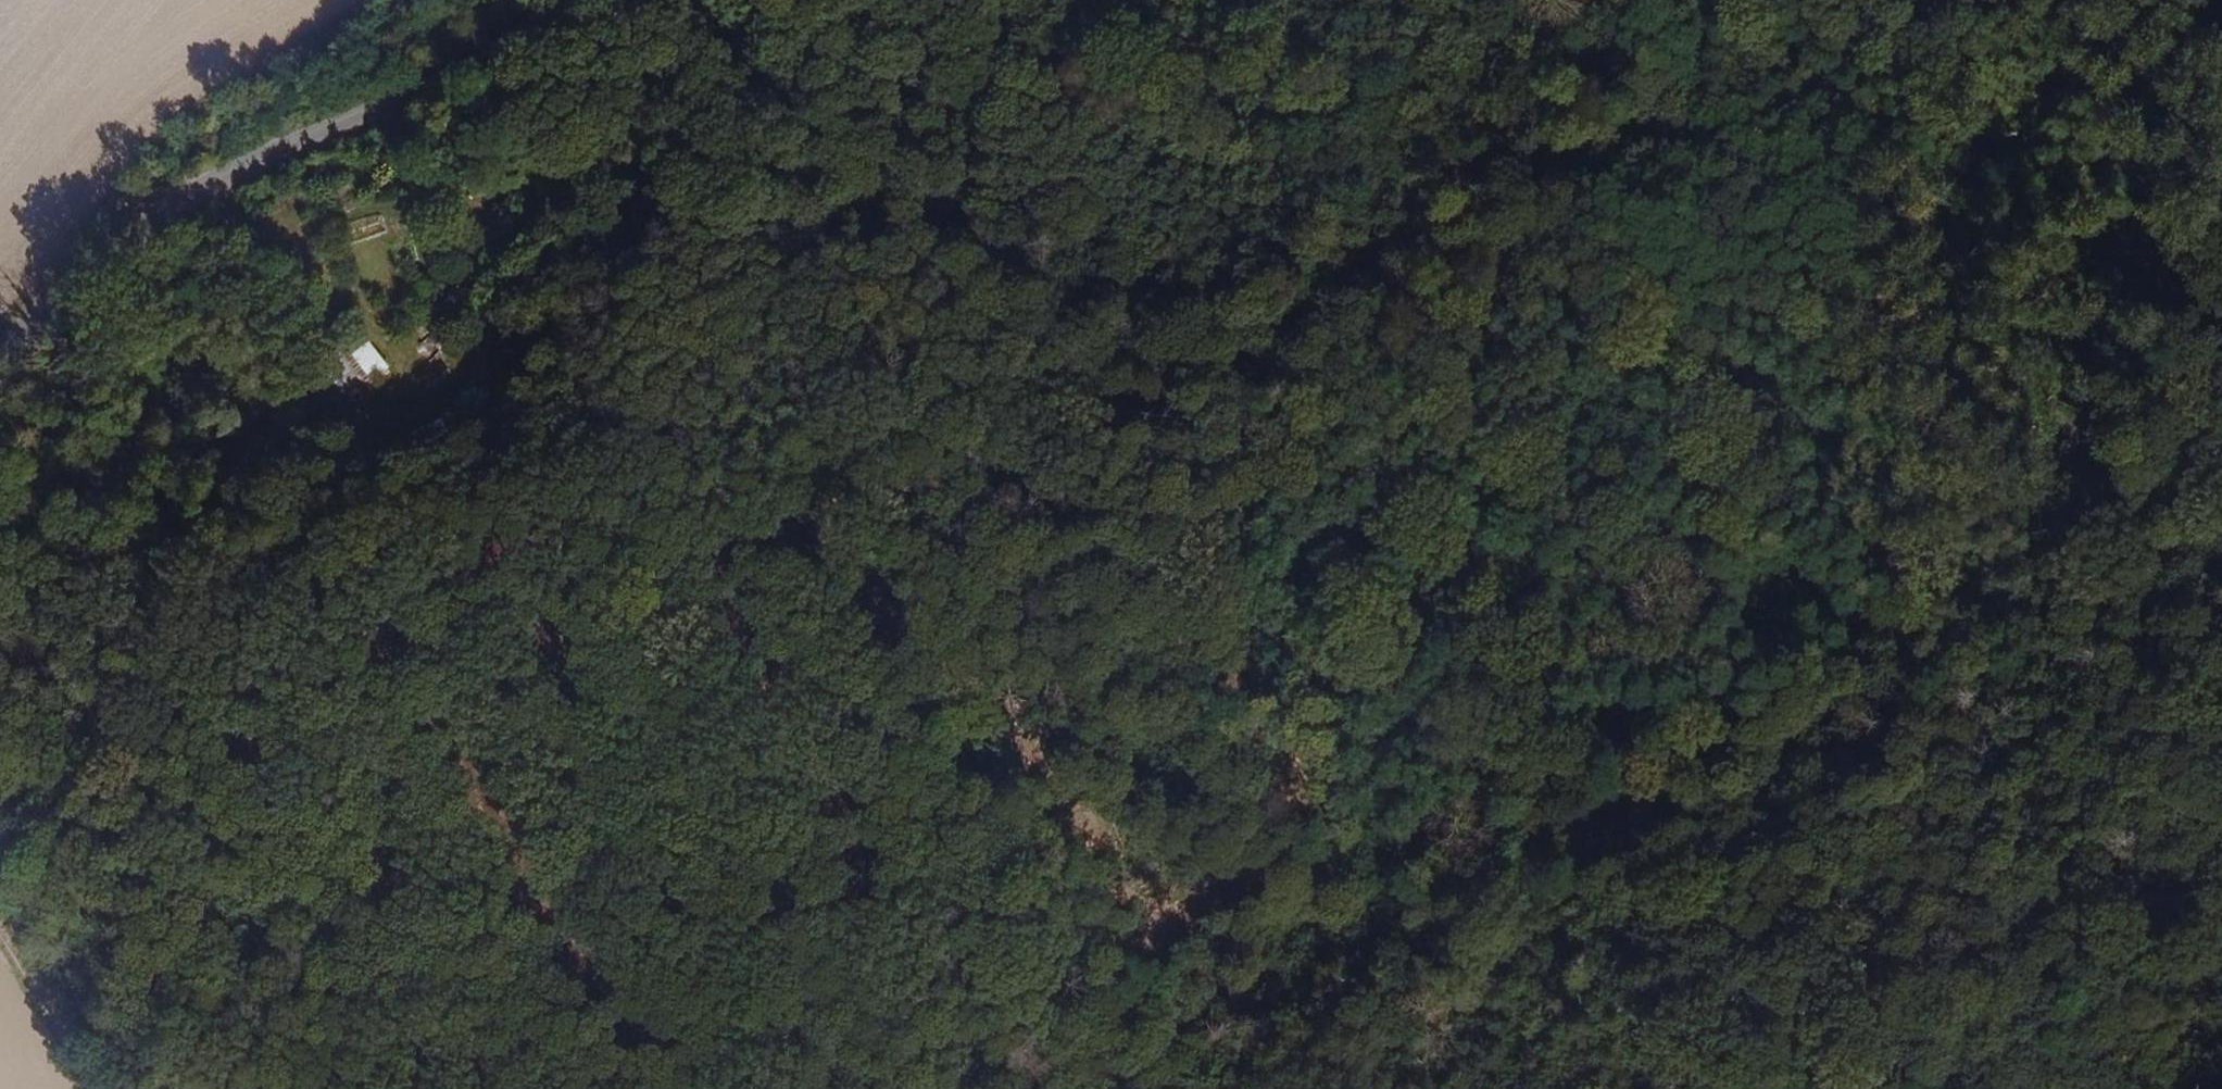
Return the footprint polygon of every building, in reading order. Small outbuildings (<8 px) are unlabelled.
[(339,381),(381,369),(371,333),(328,345),(339,381)]
